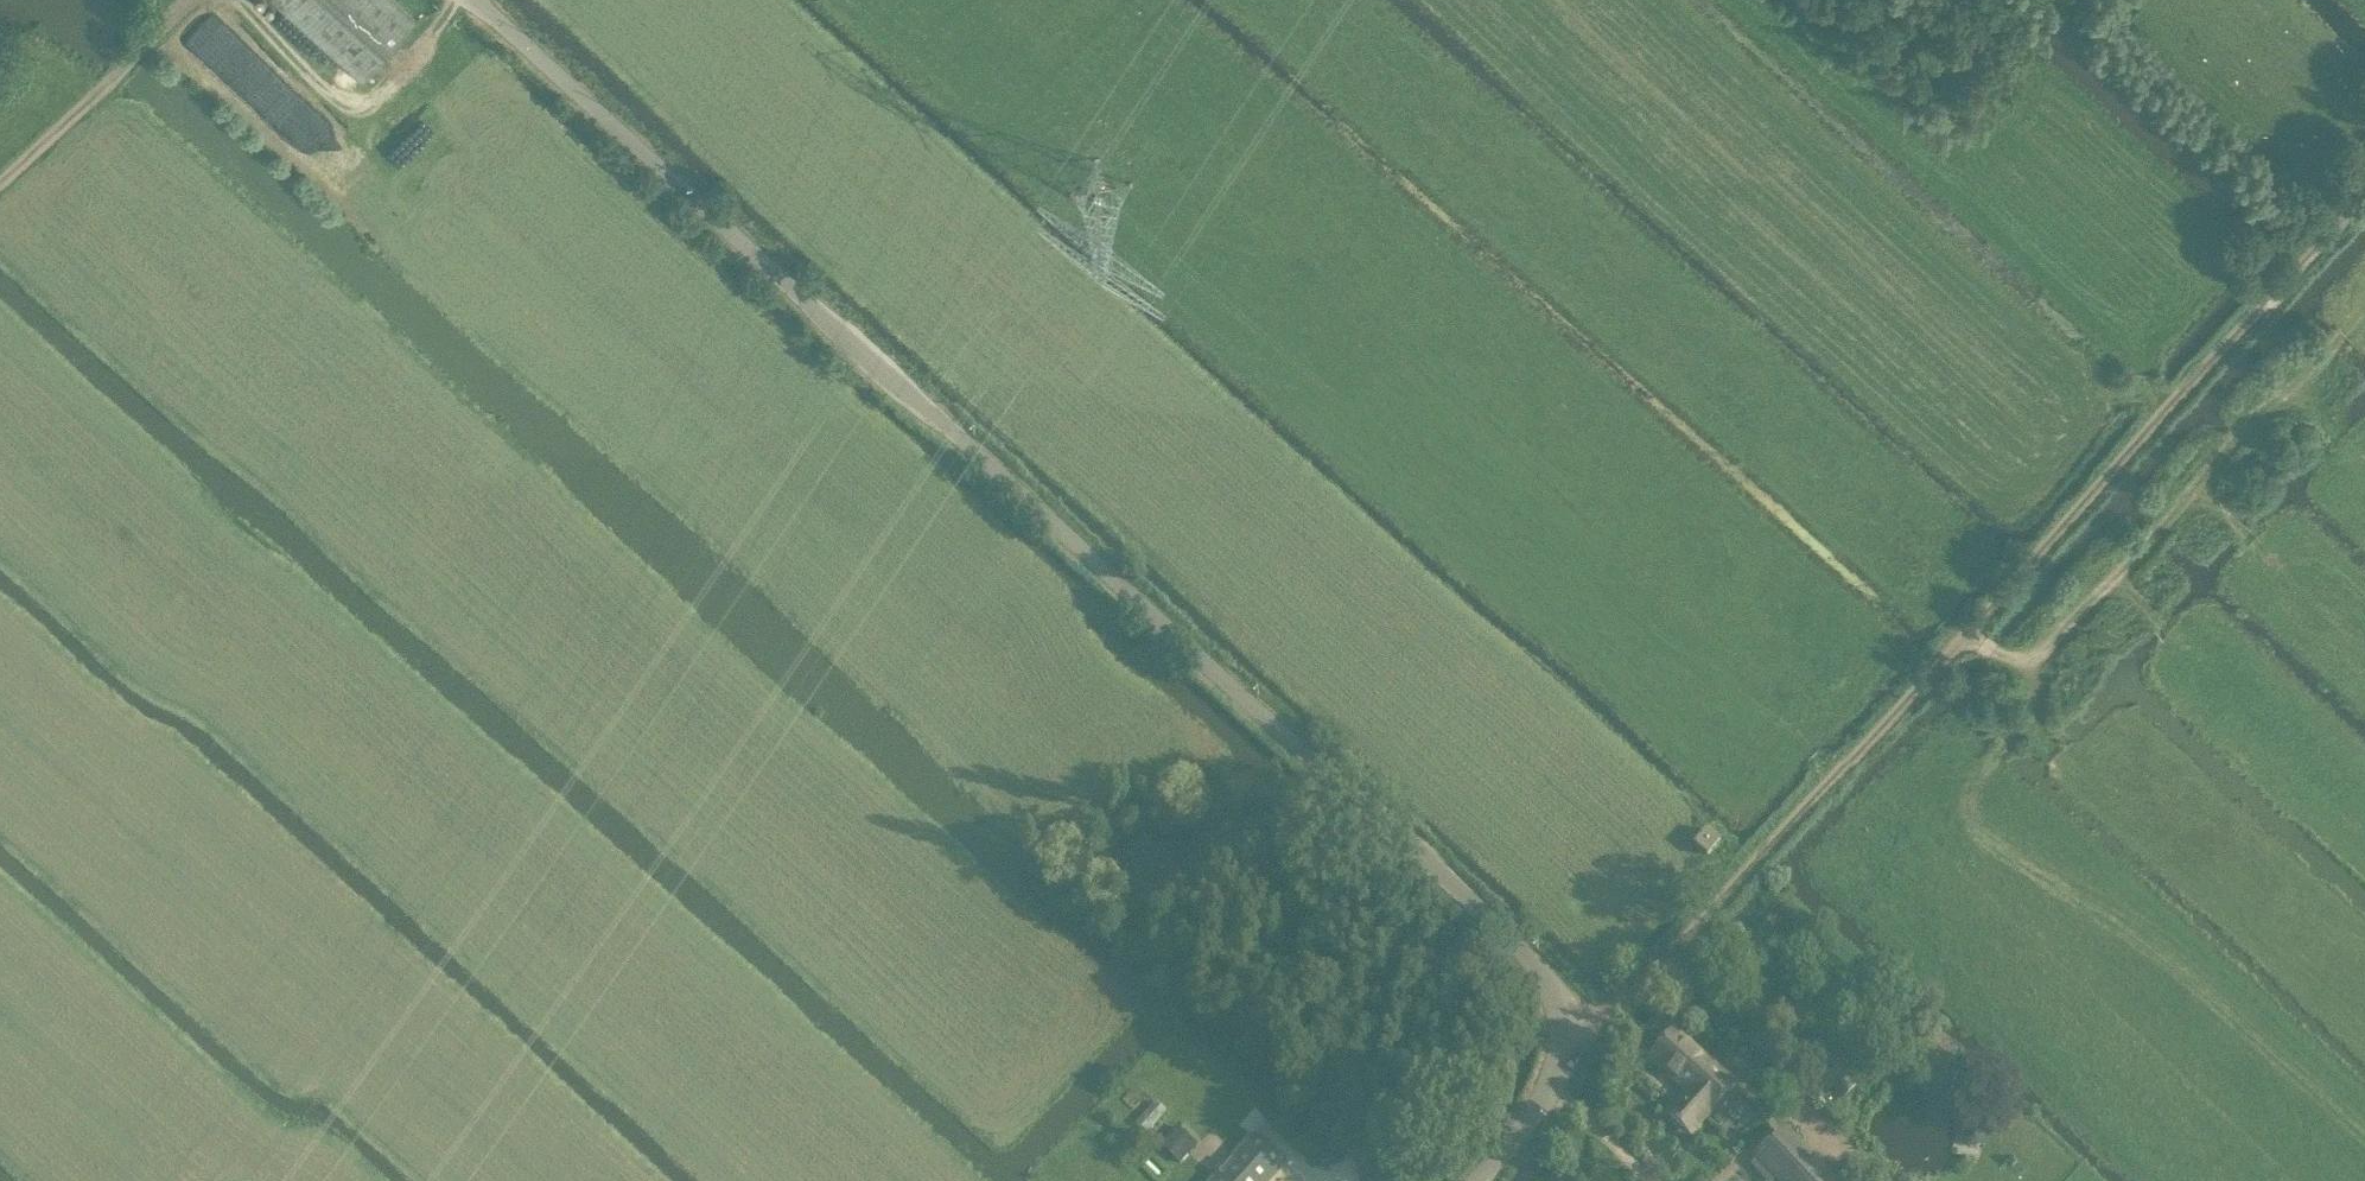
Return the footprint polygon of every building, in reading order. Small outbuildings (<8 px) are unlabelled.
[(417,20),(395,0),(276,0),(363,79),(417,20)] [(1707,858),(1708,857),(1720,842),(1706,831),(1693,847),(1707,858)] [(1679,1036),(1654,1063),(1689,1096),(1670,1117),(1690,1136),(1710,1115),(1711,1116),(1736,1089),(1679,1036)] [(1848,1105),(1872,1082),(1845,1055),(1821,1078),(1848,1105)] [(1755,1161),(1757,1164),(1772,1180),(1832,1180),(1788,1132),(1755,1161)] [(1276,1168),(1282,1162),(1253,1136),(1213,1180),(1265,1180),(1276,1168)]
